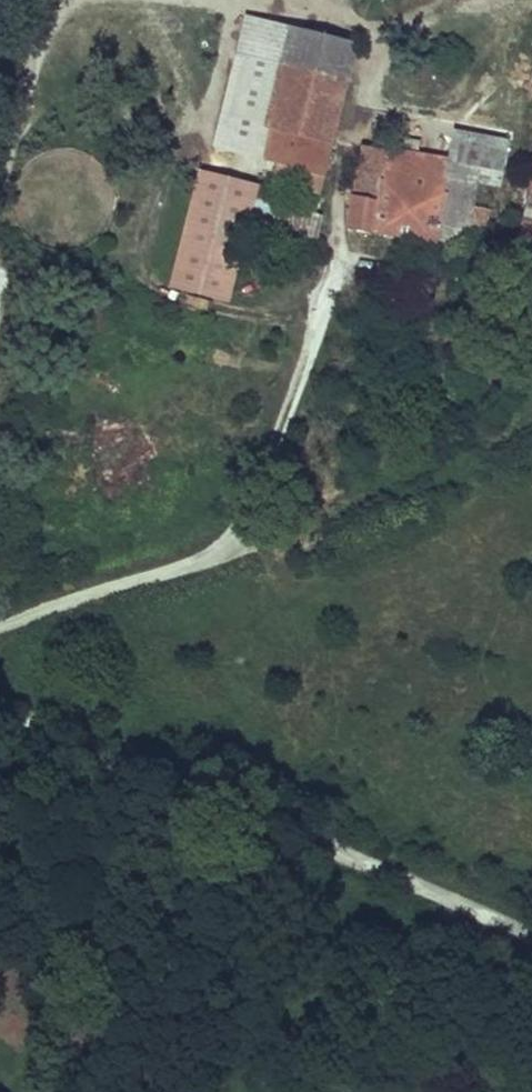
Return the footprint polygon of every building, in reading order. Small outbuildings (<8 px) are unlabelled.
[(286,130),(309,33),(246,17),(216,147),(279,163),(275,179),(272,189),(289,192),(292,183),(320,190),(326,161),(330,142),(286,130)] [(330,142),(357,44),(309,33),(286,130),(330,142)] [(446,161),(417,156),(420,140),(401,136),(398,153),(364,146),(350,224),(464,245),(468,220),(475,221),(477,209),(470,208),(475,181),(497,184),(499,171),(505,141),(451,131),(446,161)] [(245,239),(258,186),(199,172),(172,287),(230,301),(245,239)] [(522,227),(531,230),(531,177),(522,227)] [(272,189),(258,186),(245,239),(311,253),(320,214),(317,213),(320,198),(289,192),(272,189)]
